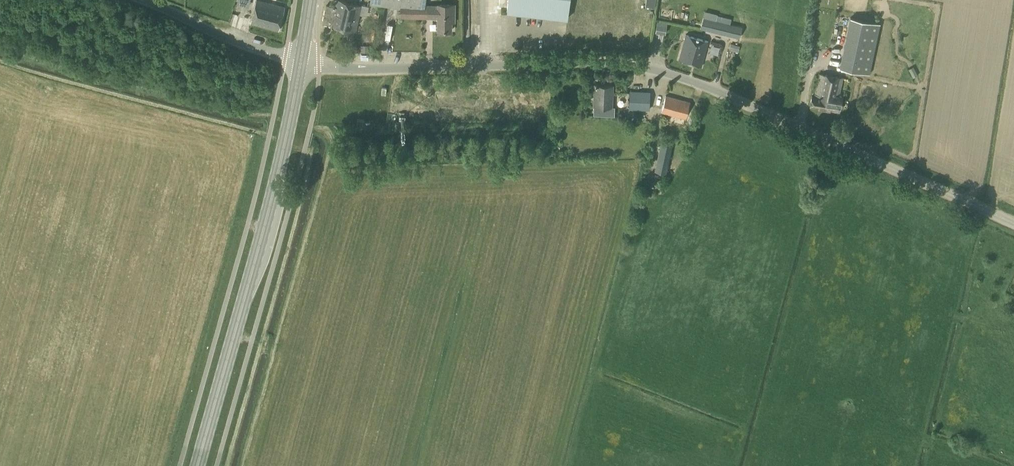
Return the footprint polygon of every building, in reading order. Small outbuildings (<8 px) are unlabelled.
[(284,7),(257,0),(256,0),(250,23),(278,30),(284,7)] [(361,6),(338,0),(336,0),(334,8),(326,6),(322,23),(355,31),(361,6)] [(425,5),(425,0),(370,0),(369,4),(400,8),(400,18),(437,18),(437,31),(450,31),(451,22),(454,23),(454,5),(438,5),(425,5)] [(569,0),(508,0),(506,12),(567,20),(569,0)] [(869,74),(880,24),(850,17),(839,68),(869,74)] [(727,35),(730,24),(715,20),(712,32),(727,35)] [(731,22),(730,27),(741,31),(742,26),(731,22)] [(883,76),(900,79),(909,31),(880,26),(874,60),(885,62),(883,76)] [(701,67),(705,51),(708,42),(685,36),(678,60),(701,67)] [(730,44),(729,50),(738,52),(739,46),(730,44)] [(854,103),(858,79),(818,75),(814,97),(811,97),(809,106),(838,110),(840,101),(854,103)] [(611,107),(613,86),(594,85),(593,106),(611,107)] [(648,109),(649,92),(630,91),(629,108),(648,109)] [(683,126),(689,102),(666,95),(661,112),(667,114),(664,121),(683,126)] [(894,124),(911,129),(913,119),(896,114),(894,124)] [(666,174),(672,145),(660,143),(654,171),(666,174)]
